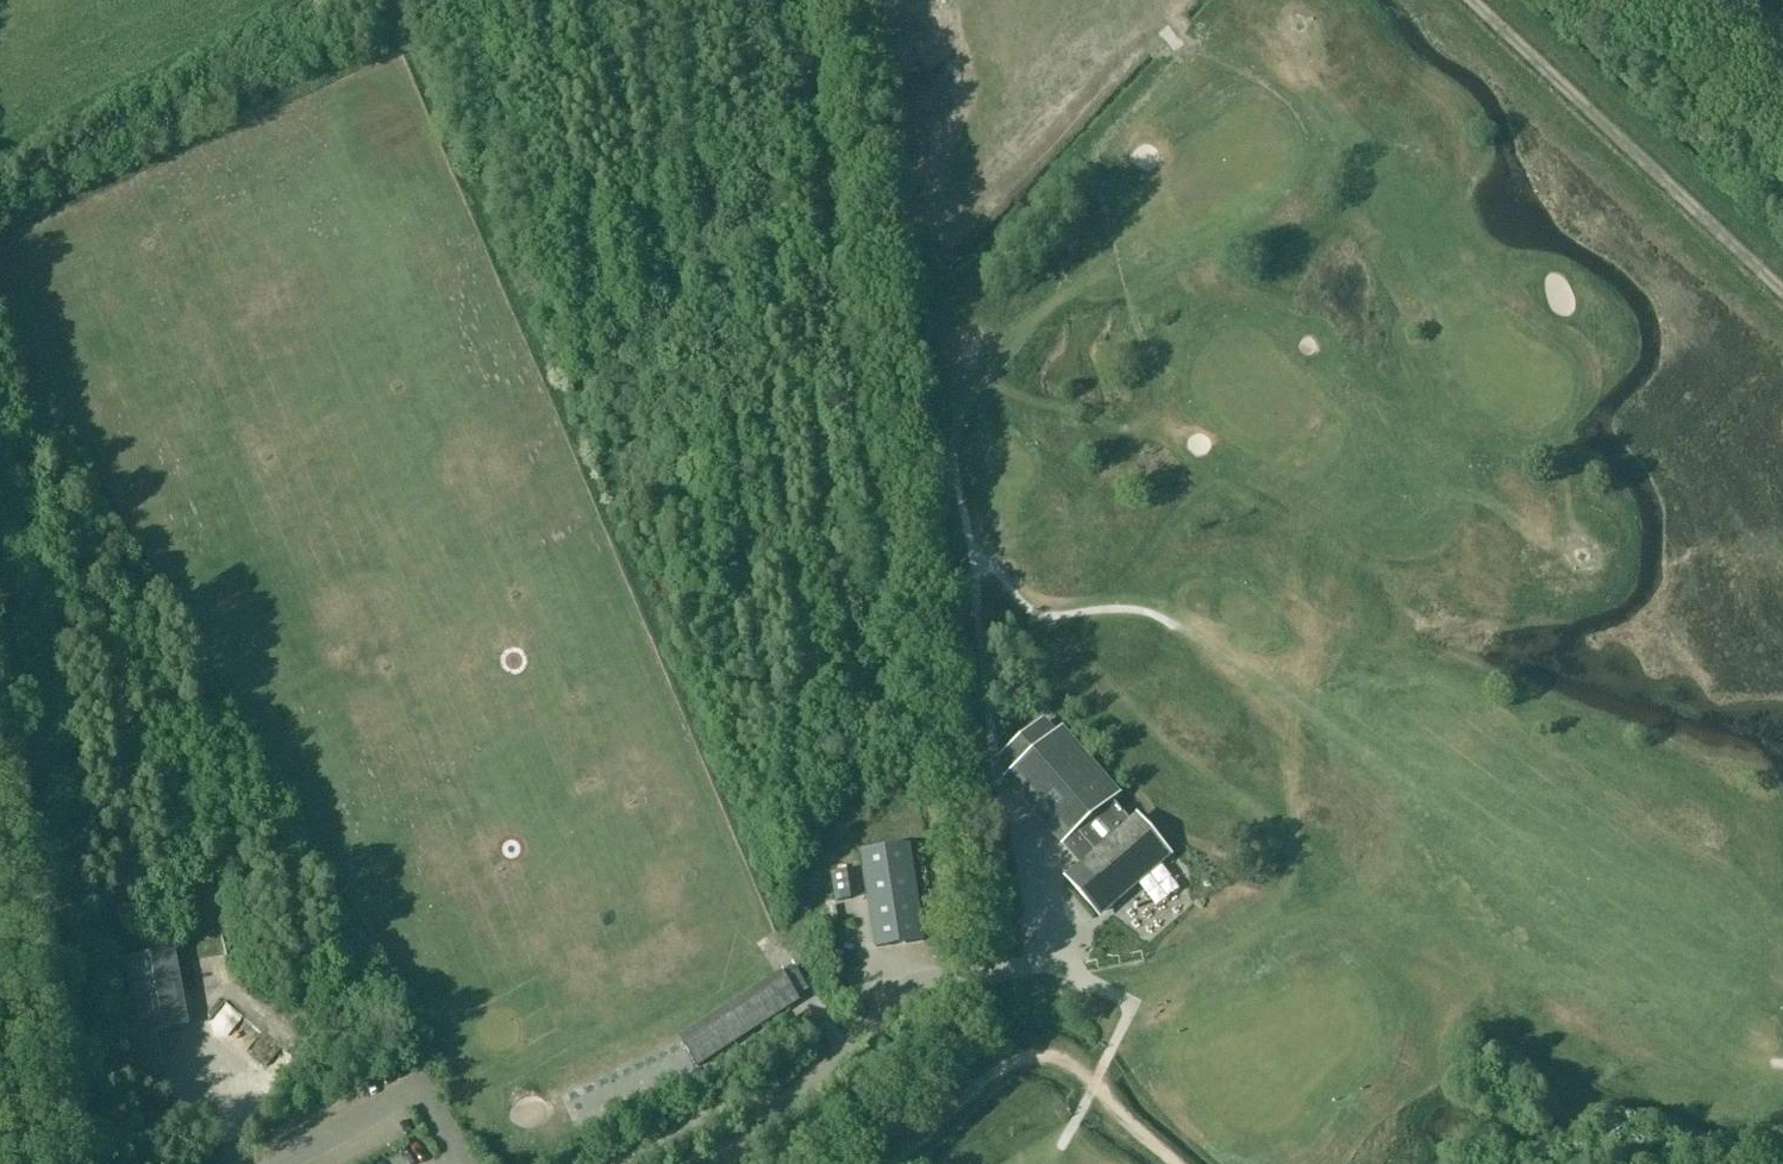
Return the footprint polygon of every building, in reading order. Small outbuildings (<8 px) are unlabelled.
[(1546,288),(1561,315),(1578,306),(1564,278),(1546,288)] [(1099,913),(1094,908),(1163,848),(1167,853),(1168,853),(1139,820),(1133,825),(1111,800),(1117,795),(1062,732),(1056,737),(1043,722),(1002,759),(1014,774),(1008,779),(1064,842),(1069,837),(1091,862),(1069,881),(1098,914),(1099,913)] [(862,853),(867,889),(876,947),(908,942),(923,940),(909,846),(862,853)] [(171,954),(125,963),(135,1019),(121,1021),(132,1080),(162,1075),(154,1033),(185,1027),(171,954)] [(696,1060),(803,997),(789,974),(682,1037),(696,1060)] [(227,1002),(210,1021),(228,1038),(245,1019),(227,1002)] [(541,1094),(512,1105),(522,1132),(551,1121),(541,1094)]
